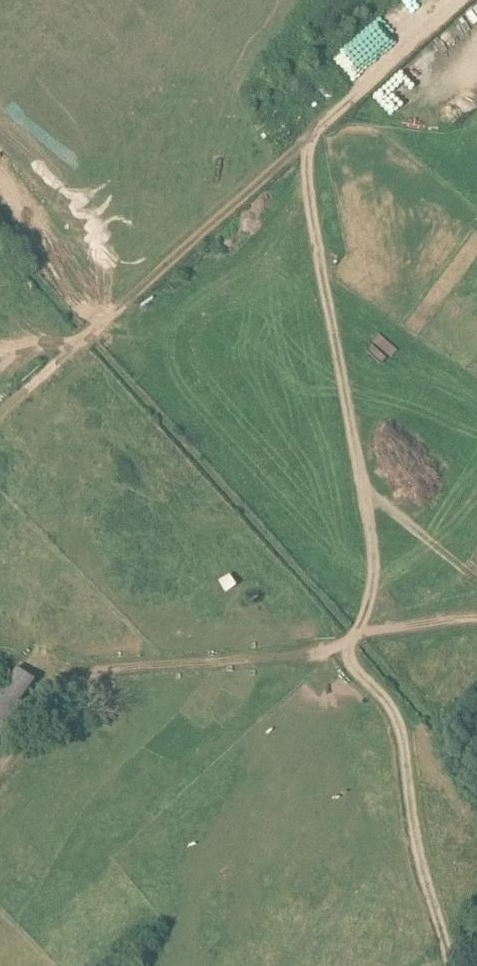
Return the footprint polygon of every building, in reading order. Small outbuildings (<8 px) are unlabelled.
[(360,39),(342,60),(358,74),(376,53),(360,39)] [(414,67),(383,96),(399,114),(430,85),(414,67)] [(39,679),(19,665),(0,692),(0,729),(3,732),(39,679)]
